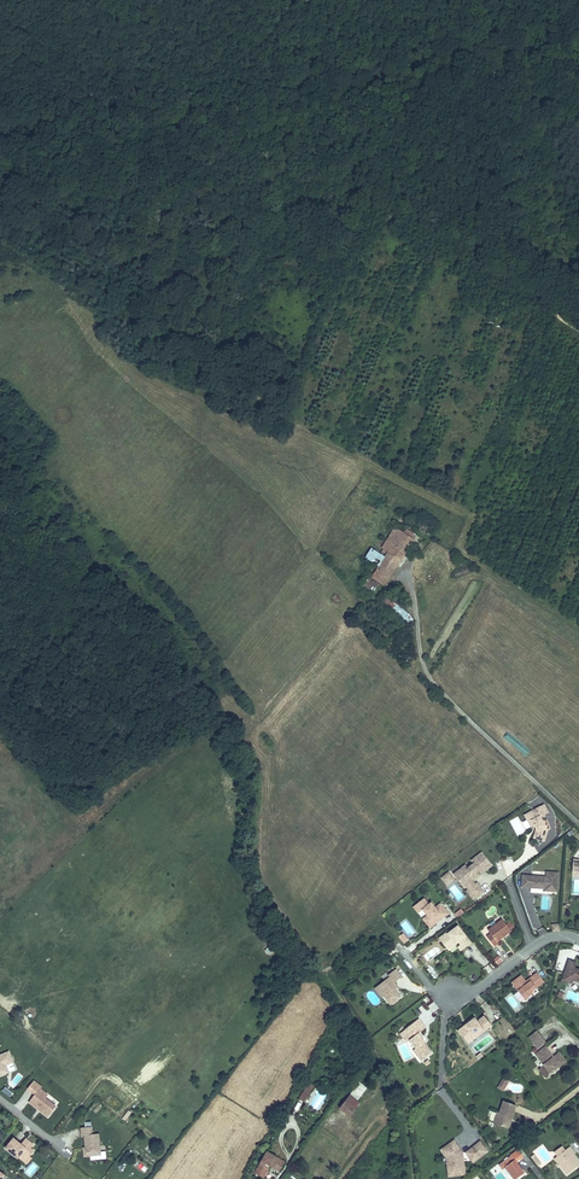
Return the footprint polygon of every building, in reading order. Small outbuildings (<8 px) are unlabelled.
[(401,549),(406,543),(410,546),(414,540),(416,537),(413,535),(414,534),(406,529),(404,533),(396,528),(382,548),(383,549),(381,553),(386,556),(385,557),(384,558),(397,566),(406,553),(401,549)] [(406,553),(410,546),(406,543),(401,549),(406,553)] [(384,558),(385,557),(372,549),(367,557),(379,565),(384,558)] [(384,585),(397,566),(384,558),(379,565),(372,576),(384,585)] [(372,595),(379,584),(369,577),(361,587),(372,595)] [(390,609),(395,602),(386,595),(380,601),(383,603),(390,609)] [(408,613),(397,604),(392,610),(398,615),(403,620),(408,613)] [(548,812),(544,804),(540,807),(544,815),(548,812)] [(548,830),(544,824),(545,823),(544,822),(543,821),(540,817),(544,815),(540,807),(531,811),(533,815),(527,819),(531,827),(534,826),(537,824),(538,827),(536,828),(536,829),(534,838),(545,841),(548,830)] [(475,878),(473,875),(475,873),(479,870),(481,873),(491,865),(482,853),(471,861),(474,864),(468,868),(465,865),(454,874),(464,887),(465,885),(472,880),(475,878)] [(557,892),(558,873),(547,872),(546,877),(523,875),(522,887),(545,889),(545,891),(557,892)] [(454,880),(449,873),(441,878),(447,885),(454,880)] [(469,890),(475,884),(472,880),(465,885),(469,890)] [(484,891),(477,883),(475,884),(469,890),(467,891),(473,899),(484,891)] [(430,928),(449,914),(441,904),(435,908),(431,903),(429,905),(424,898),(418,903),(423,910),(427,916),(423,919),(430,928)] [(423,910),(418,903),(413,907),(419,913),(423,910)] [(458,918),(464,913),(461,909),(454,914),(458,918)] [(503,937),(511,931),(507,925),(502,919),(488,930),(491,934),(487,937),(494,946),(498,943),(497,942),(501,939),(500,937),(502,936),(503,937)] [(516,929),(510,922),(507,925),(511,931),(512,932),(516,929)] [(471,943),(458,926),(452,930),(448,934),(447,932),(439,938),(446,948),(454,942),(456,944),(458,942),(460,945),(464,949),(471,943)] [(449,951),(456,945),(456,944),(454,942),(446,948),(449,951)] [(493,959),(497,966),(503,962),(499,955),(493,959)] [(574,968),(576,963),(569,961),(565,974),(574,977),(573,979),(578,981),(578,970),(574,968)] [(400,997),(394,988),(394,982),(402,977),(396,969),(388,975),(389,977),(378,985),(385,994),(384,995),(390,1004),(400,997)] [(532,993),(533,990),(536,987),(543,981),(537,973),(529,979),(531,982),(527,984),(526,982),(521,976),(512,983),(519,991),(525,999),(532,993)] [(573,979),(574,977),(565,974),(563,980),(572,983),(573,979)] [(385,994),(378,985),(375,988),(382,997),(384,995),(385,994)] [(484,1031),(492,1025),(485,1016),(477,1021),(474,1017),(466,1023),(467,1024),(464,1026),(458,1031),(466,1041),(482,1028),(484,1031)] [(432,1053),(424,1043),(425,1042),(419,1033),(426,1028),(419,1019),(406,1029),(413,1037),(410,1040),(416,1048),(414,1051),(421,1061),(432,1053)] [(468,1044),(484,1031),(482,1028),(466,1041),(468,1044)] [(413,1037),(406,1029),(400,1033),(407,1042),(410,1040),(413,1037)] [(541,1036),(537,1031),(529,1038),(532,1043),(541,1036)] [(537,1048),(546,1041),(541,1036),(532,1043),(537,1048)] [(559,1066),(565,1061),(559,1053),(553,1057),(552,1058),(550,1055),(551,1054),(545,1047),(536,1054),(544,1065),(550,1073),(559,1066)] [(0,1055),(0,1076),(9,1072),(6,1065),(13,1062),(8,1051),(0,1055)] [(550,1073),(544,1065),(539,1069),(545,1077),(550,1073)] [(504,1092),(509,1080),(502,1077),(497,1089),(504,1092)] [(35,1094),(29,1102),(38,1109),(39,1108),(41,1109),(40,1111),(48,1117),(56,1106),(45,1098),(48,1095),(40,1089),(41,1087),(33,1081),(28,1089),(35,1094)] [(312,1091),(315,1086),(310,1083),(306,1088),(311,1092),(312,1091)] [(367,1088),(360,1083),(350,1096),(357,1101),(367,1088)] [(305,1102),(311,1092),(306,1088),(300,1099),(305,1102)] [(357,1101),(350,1096),(340,1109),(350,1116),(360,1103),(357,1101)] [(512,1118),(516,1105),(504,1101),(500,1113),(497,1112),(493,1123),(506,1128),(510,1117),(512,1118)] [(122,1119),(125,1121),(131,1112),(128,1110),(122,1119)] [(84,1157),(101,1155),(97,1119),(90,1119),(91,1127),(81,1128),(82,1136),(86,1135),(88,1148),(83,1148),(84,1157)] [(34,1151),(31,1148),(34,1145),(28,1140),(25,1143),(23,1142),(21,1144),(14,1138),(6,1148),(18,1158),(19,1157),(20,1155),(24,1158),(29,1157),(30,1156),(34,1151)] [(465,1174),(463,1159),(470,1158),(473,1162),(487,1151),(480,1142),(467,1152),(467,1154),(463,1155),(463,1152),(454,1141),(444,1148),(452,1159),(453,1165),(451,1165),(452,1176),(465,1174)] [(558,1156),(565,1150),(562,1146),(554,1152),(558,1156)] [(578,1165),(578,1162),(573,1154),(574,1153),(570,1147),(565,1150),(558,1156),(554,1158),(558,1163),(560,1166),(567,1175),(578,1165)] [(453,1165),(452,1159),(444,1148),(441,1150),(447,1158),(449,1176),(452,1176),(451,1165),(453,1165)] [(520,1167),(519,1168),(518,1167),(519,1166),(516,1162),(523,1157),(518,1150),(511,1155),(511,1156),(499,1166),(502,1169),(505,1167),(514,1178),(517,1178),(524,1173),(520,1167)] [(285,1162),(268,1151),(255,1172),(263,1178),(271,1166),(280,1171),(285,1162)] [(27,1164),(32,1158),(30,1156),(29,1157),(24,1158),(20,1155),(19,1157),(27,1164)]
